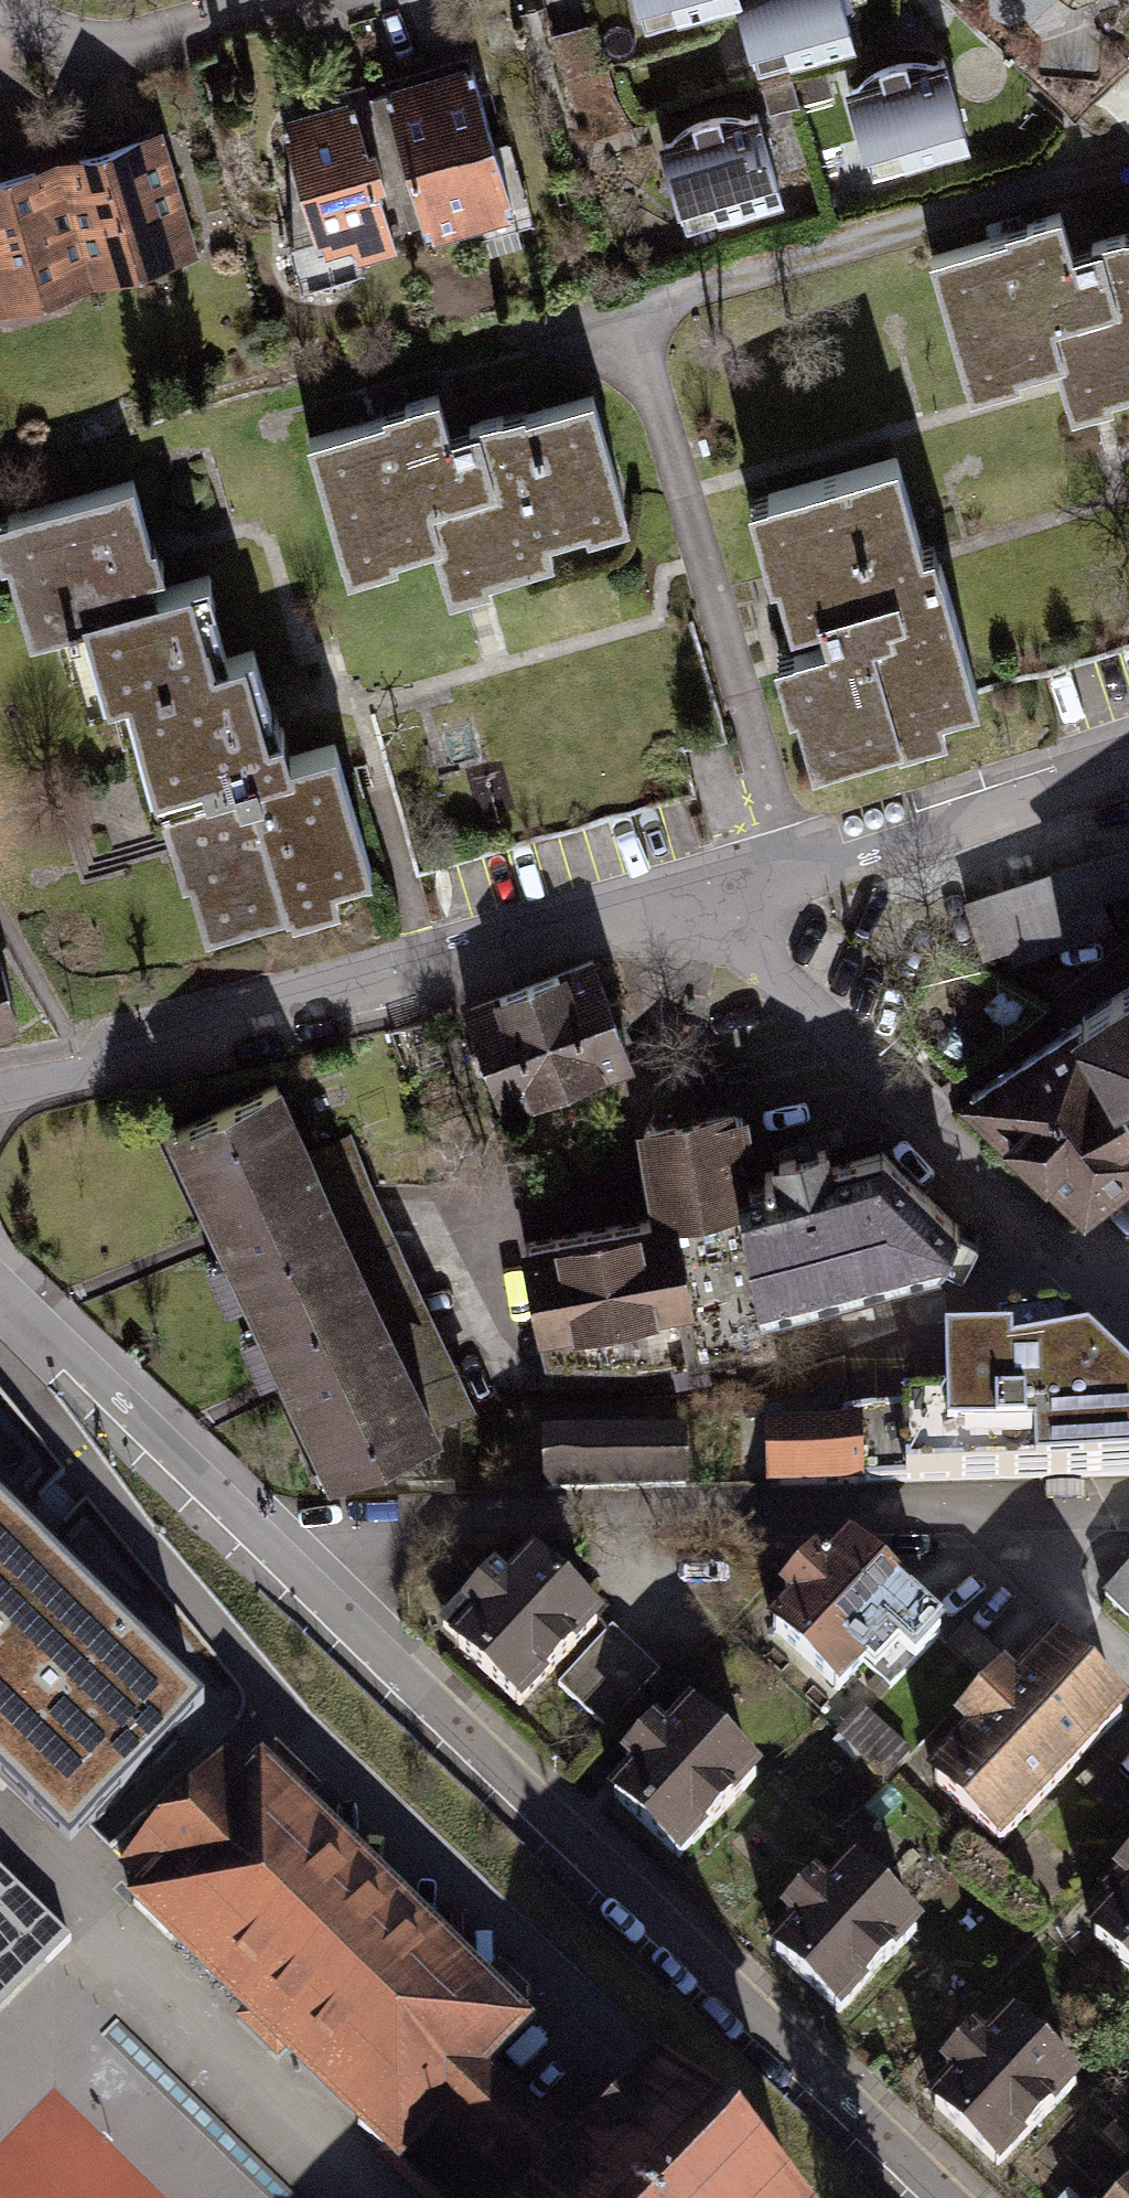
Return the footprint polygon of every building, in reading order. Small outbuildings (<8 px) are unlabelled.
[(648,25),(732,0),(641,0),(648,25)] [(858,40),(847,0),(738,0),(758,69),(858,40)] [(886,78),(852,88),(876,170),(974,141),(951,60),(914,70),(910,55),(896,57),(882,63),(886,78)] [(466,70),(383,102),(444,259),(527,227),(466,70)] [(364,105),(279,130),(326,290),(411,265),(364,105)] [(699,132),(665,142),(689,224),(788,195),(765,114),(728,125),(724,110),(709,112),(695,118),(699,132)] [(210,275),(173,141),(69,169),(105,303),(210,275)] [(0,189),(0,330),(105,303),(69,169),(0,189)] [(922,264),(971,424),(1070,394),(1082,434),(1128,419),(1128,269),(1085,282),(1066,220),(922,264)] [(435,422),(310,457),(350,600),(406,584),(400,562),(438,551),(458,620),(493,610),(567,590),(558,555),(635,535),(601,410),(484,441),(443,453),(435,422)] [(894,482),(765,521),(807,661),(775,671),(810,789),(998,733),(957,598),(931,606),(894,482)] [(123,499),(5,532),(38,651),(87,638),(108,712),(135,704),(162,803),(183,879),(219,869),(230,911),(362,875),(331,762),(284,775),(252,660),(208,672),(186,593),(152,602),(123,499)] [(974,899),(993,959),(1116,921),(1107,893),(1128,886),(1128,851),(974,899)] [(467,997),(503,1104),(633,1061),(598,954),(467,997)] [(0,967),(0,1011),(11,1008),(0,967)] [(1085,1006),(1128,1074),(1128,978),(1085,1006)] [(1128,1183),(1128,1074),(1085,1006),(976,1095),(1088,1208),(1128,1183)] [(293,1361),(341,1468),(449,1420),(288,1058),(180,1106),(227,1212),(293,1361)] [(518,1237),(547,1358),(748,1327),(990,1247),(897,1142),(768,1188),(753,1098),(649,1119),(664,1213),(518,1237)] [(1088,1342),(1013,1356),(1013,1341),(944,1343),(945,1385),(903,1386),(904,1410),(842,1411),(842,1424),(765,1426),(767,1485),(863,1483),(863,1478),(906,1477),(905,1473),(1128,1467),(1128,1382),(1088,1342)] [(549,1427),(549,1490),(690,1491),(690,1427),(549,1427)] [(205,1709),(0,1509),(0,1778),(70,1847),(205,1709)] [(871,1711),(944,1633),(858,1554),(786,1632),(871,1711)] [(539,1559),(461,1643),(526,1702),(603,1619),(539,1559)] [(1128,1611),(1128,1572),(1109,1592),(1128,1611)] [(561,1676),(608,1723),(663,1668),(617,1621),(561,1676)] [(948,1819),(1012,1878),(1128,1753),(1128,1751),(1066,1692),(948,1819)] [(699,1708),(622,1792),(686,1851),(764,1768),(699,1708)] [(555,2138),(485,2070),(535,2017),(498,1981),(484,1994),(298,1810),(311,1796),(274,1761),(248,1786),(227,1766),(128,1867),(150,1888),(133,1904),(170,1942),(174,1937),(360,2121),(357,2125),(395,2161),(399,2156),(420,2177),(416,2182),(422,2187),(426,2182),(442,2197),(492,2197),(555,2138)] [(861,1867),(783,1950),(847,2010),(925,1926),(861,1867)] [(6,1889),(0,1894),(0,2197),(315,2197),(6,1889)] [(1100,1945),(1128,1972),(1128,1914),(1100,1945)] [(1021,2046),(943,2130),(1007,2189),(1085,2106),(1021,2046)] [(492,2197),(763,2197),(649,2086),(577,2160),(555,2138),(492,2197)]
